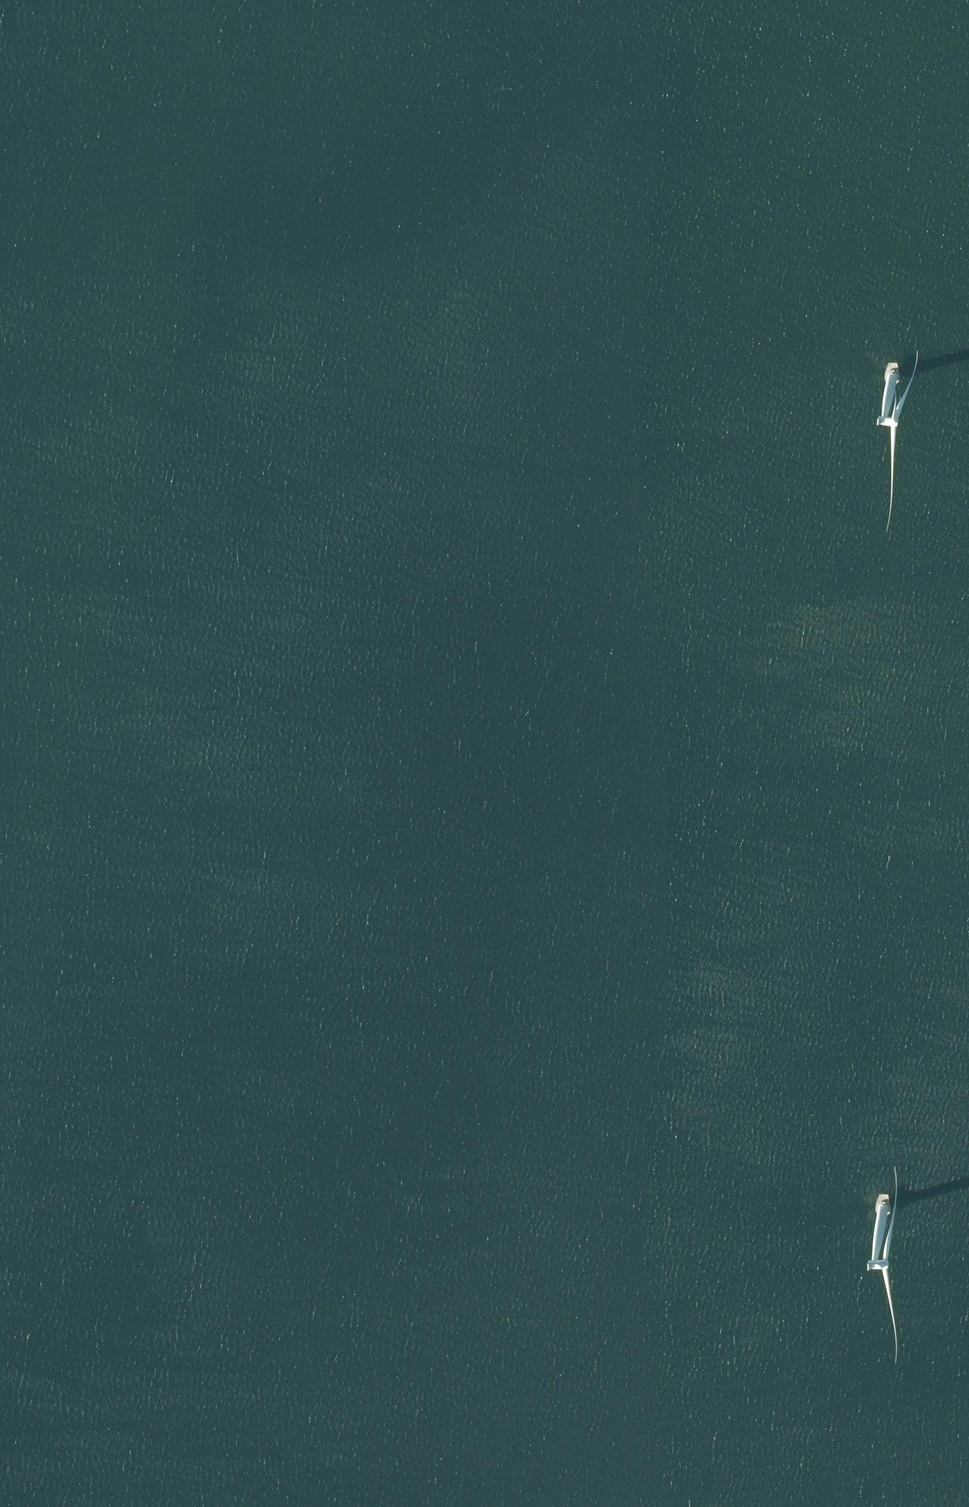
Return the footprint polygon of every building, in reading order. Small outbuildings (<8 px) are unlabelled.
[(887,377),(886,379),(887,381),(888,383),(891,384),(893,384),(895,383),(896,381),(896,378),(895,376),(893,375),(891,374),(889,375),(887,377)] [(878,1201),(877,1203),(877,1205),(879,1207),(881,1208),(884,1208),(886,1207),(887,1205),(887,1202),(886,1200),(884,1199),(882,1198),(879,1199),(878,1201)]
